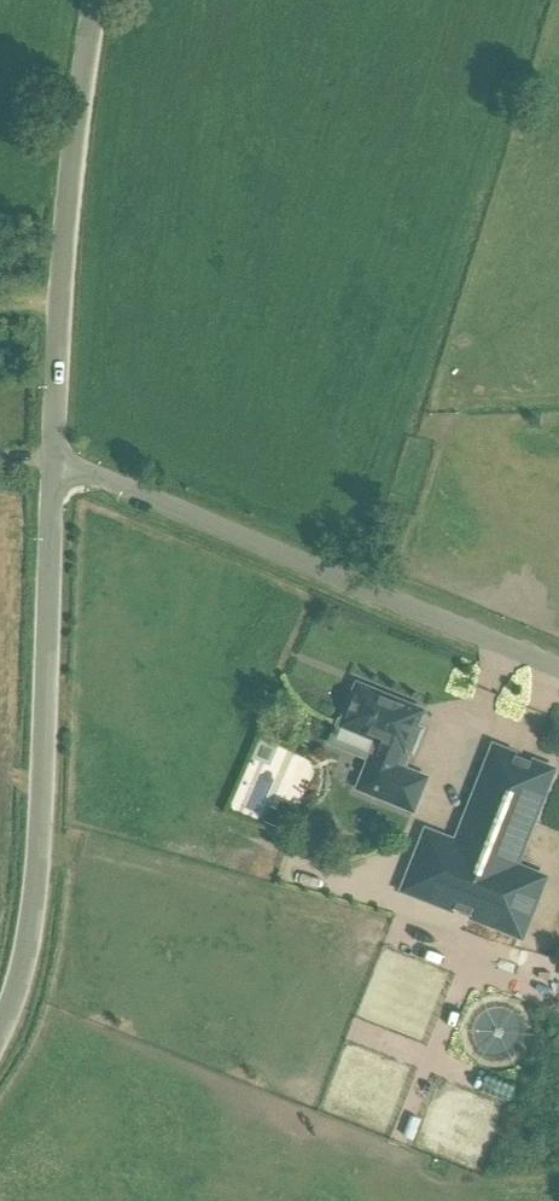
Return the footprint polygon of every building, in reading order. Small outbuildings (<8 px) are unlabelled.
[(358,688),(344,722),(367,731),(364,738),(381,745),(374,760),(372,759),(359,791),(413,813),(426,781),(392,767),(399,752),(405,754),(416,729),(407,725),(415,706),(363,686),(358,688)] [(515,866),(554,771),(497,748),(458,843),(429,831),(406,888),(521,935),(544,878),(515,866)] [(271,804),(265,820),(291,831),(302,807),(282,799),(278,808),(271,804)] [(536,925),(558,926),(558,904),(537,903),(536,925)]
